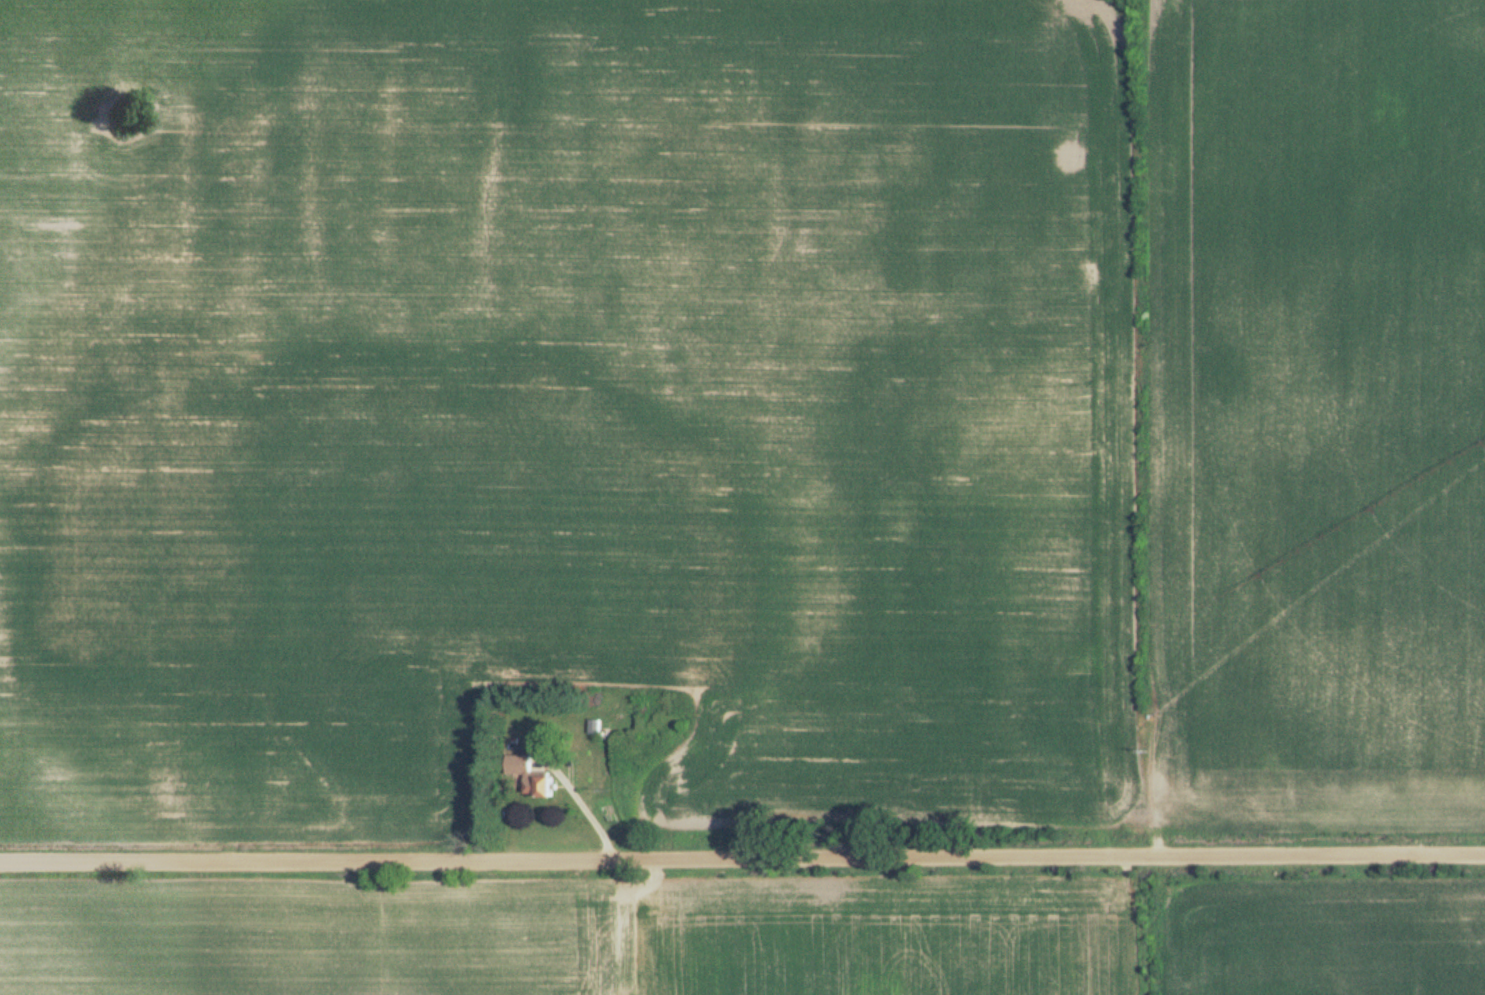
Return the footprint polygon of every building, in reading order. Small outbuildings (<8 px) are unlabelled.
[(506,780),(524,780),(523,800),(553,800),(554,780),(538,780),(538,774),(530,774),(530,757),(506,757),(506,780)]
